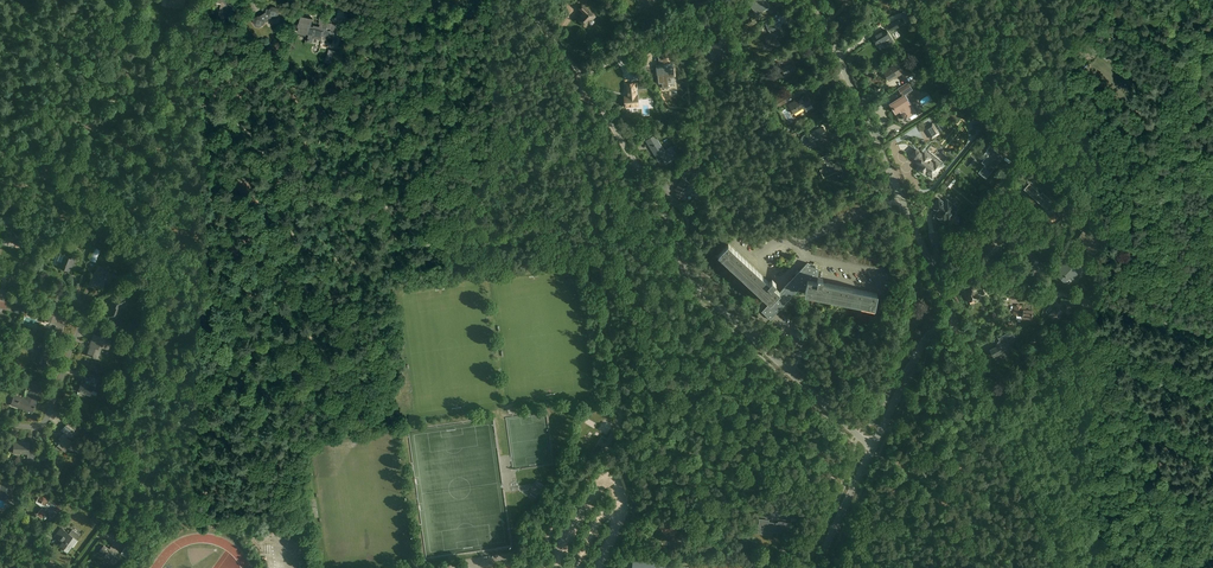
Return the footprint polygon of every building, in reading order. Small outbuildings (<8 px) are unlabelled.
[(160,7),(173,9),(173,10),(176,11),(177,6),(183,8),(185,0),(162,0),(160,7)] [(216,0),(216,1),(216,3),(221,4),(218,16),(229,18),(232,5),(229,4),(230,0),(216,0)] [(766,0),(754,0),(749,3),(757,15),(770,7),(766,0)] [(586,25),(595,15),(582,3),(579,7),(584,12),(578,18),(586,25)] [(252,22),(255,27),(259,28),(263,25),(264,23),(271,19),(273,19),(278,16),(279,12),(276,7),(272,7),(267,9),(267,11),(259,16),(258,16),(253,18),(252,22)] [(312,42),(313,37),(321,39),(322,36),(337,39),(340,25),(326,22),(327,16),(320,14),(318,24),(320,24),(319,26),(313,25),(313,27),(310,26),(312,19),(300,16),(298,23),(297,27),(297,28),(298,28),(297,32),(308,35),(307,40),(309,41),(309,42),(312,42)] [(709,22),(714,31),(720,29),(718,25),(719,25),(715,19),(709,22)] [(745,25),(747,28),(750,26),(751,26),(757,22),(755,19),(745,25)] [(780,45),(778,40),(783,38),(779,29),(775,31),(774,29),(776,28),(773,20),(765,24),(769,31),(770,33),(764,36),(770,49),(780,45)] [(883,44),(887,42),(883,36),(886,34),(888,32),(886,30),(884,31),(881,33),(881,32),(872,37),(877,45),(881,42),(883,44)] [(720,42),(711,46),(715,54),(723,50),(723,51),(724,51),(726,54),(732,51),(724,35),(718,38),(720,42)] [(332,60),(337,52),(329,50),(327,59),(332,60)] [(659,54),(660,64),(656,65),(657,75),(658,75),(659,84),(662,83),(663,88),(669,87),(668,79),(675,79),(673,64),(668,64),(667,53),(659,54)] [(785,76),(791,73),(793,77),(799,74),(794,63),(781,68),(782,71),(778,73),(781,78),(785,76)] [(897,77),(902,74),(896,65),(883,72),(889,81),(897,76),(897,77)] [(902,75),(905,79),(913,74),(910,70),(902,75)] [(625,97),(626,107),(639,105),(638,95),(636,95),(635,83),(627,84),(629,96),(625,97)] [(899,89),(903,95),(912,89),(908,83),(899,89)] [(799,100),(798,99),(788,105),(794,113),(803,107),(804,109),(812,104),(806,94),(804,95),(803,95),(801,96),(801,98),(799,100)] [(787,102),(784,96),(774,102),(778,107),(787,102)] [(904,96),(891,104),(896,112),(899,110),(905,120),(917,112),(912,104),(910,105),(904,96)] [(933,122),(924,127),(932,139),(940,133),(933,122)] [(823,127),(806,134),(806,133),(804,134),(802,136),(801,138),(802,141),(803,143),(806,144),(810,142),(817,139),(820,146),(830,142),(823,127)] [(678,155),(672,147),(665,151),(661,146),(655,135),(647,141),(659,160),(661,159),(662,159),(663,158),(666,163),(678,155)] [(1004,157),(990,146),(987,150),(990,153),(982,162),(985,165),(979,172),(986,178),(1004,157)] [(922,155),(915,149),(910,156),(917,161),(916,162),(921,166),(919,169),(925,174),(926,173),(932,178),(943,163),(926,150),(922,155)] [(830,163),(826,155),(818,158),(823,168),(820,170),(823,177),(837,172),(838,176),(844,174),(838,161),(833,164),(830,163)] [(683,167),(687,173),(695,168),(691,162),(683,167)] [(683,200),(685,197),(686,196),(688,192),(686,190),(689,185),(691,187),(699,175),(697,174),(698,173),(697,172),(696,173),(694,172),(688,181),(682,177),(674,190),(677,191),(674,195),(683,200)] [(951,177),(946,184),(950,187),(956,180),(951,177)] [(1047,201),(1050,199),(1043,192),(1041,194),(1029,183),(1024,189),(1045,208),(1044,210),(1048,214),(1055,207),(1051,203),(1050,204),(1047,201)] [(944,222),(947,218),(949,220),(955,212),(953,211),(956,207),(947,200),(945,203),(938,198),(932,206),(938,211),(936,213),(939,215),(937,216),(944,222)] [(1066,232),(1070,228),(1063,223),(1060,227),(1066,232)] [(5,240),(18,243),(21,232),(7,229),(5,240)] [(995,229),(989,235),(994,239),(1000,232),(999,232),(995,229)] [(1093,253),(1099,246),(1100,245),(1096,242),(1095,242),(1083,232),(1077,239),(1093,253)] [(989,243),(983,250),(990,257),(997,249),(994,247),(996,245),(993,242),(991,244),(989,243)] [(769,282),(728,243),(718,254),(770,302),(762,311),(771,319),(800,287),(806,288),(805,293),(874,307),(877,293),(822,282),(823,278),(817,277),(820,265),(814,262),(813,265),(807,262),(780,292),(773,285),(776,282),(772,279),(769,282)] [(63,256),(61,262),(60,261),(58,266),(69,271),(70,267),(72,268),(76,256),(69,253),(67,257),(63,256)] [(1029,263),(1026,273),(1034,275),(1036,266),(1037,266),(1039,260),(1031,258),(1029,263)] [(1058,276),(1065,283),(1071,277),(1073,279),(1082,270),(1073,260),(1069,264),(1066,261),(1058,269),(1061,272),(1058,276)] [(94,272),(89,284),(95,287),(95,286),(102,289),(103,288),(106,283),(110,285),(113,279),(115,280),(117,276),(107,271),(107,273),(103,271),(104,269),(98,266),(95,273),(94,272)] [(979,288),(982,295),(988,292),(985,285),(979,288)] [(967,297),(969,302),(974,299),(975,301),(979,299),(975,290),(976,290),(975,286),(966,290),(969,296),(967,297)] [(114,301),(114,302),(113,302),(107,317),(116,320),(118,315),(116,315),(119,306),(125,303),(127,306),(133,303),(130,298),(129,299),(127,294),(122,296),(123,297),(114,301)] [(12,302),(21,305),(22,304),(23,305),(24,300),(23,300),(24,299),(14,296),(12,302)] [(27,297),(23,307),(28,308),(31,298),(27,297)] [(1061,313),(1063,311),(1058,306),(1059,304),(1055,301),(1051,306),(1054,308),(1049,314),(1056,321),(1062,314),(1061,313)] [(1022,316),(1032,317),(1032,310),(1026,310),(1026,308),(1023,308),(1020,308),(1021,305),(1017,305),(1017,306),(1014,305),(1013,314),(1016,314),(1022,315),(1022,316)] [(55,331),(61,333),(68,316),(49,309),(45,320),(57,324),(55,331)] [(108,349),(111,340),(94,334),(90,345),(91,345),(87,354),(97,358),(102,346),(108,349)] [(1001,344),(990,350),(993,356),(996,354),(998,357),(1006,353),(1007,354),(1013,350),(1006,338),(1004,339),(1003,339),(1000,341),(1001,344)] [(47,365),(50,355),(53,356),(54,352),(42,348),(44,343),(40,342),(37,350),(40,351),(37,362),(47,365)] [(93,386),(94,383),(96,384),(98,380),(90,377),(88,381),(90,382),(89,385),(82,382),(78,391),(90,395),(94,387),(93,386)] [(33,412),(36,402),(34,402),(35,398),(36,399),(41,386),(32,383),(30,389),(28,389),(25,399),(15,395),(12,405),(33,412)] [(73,435),(72,434),(75,431),(66,424),(61,430),(64,433),(60,437),(58,439),(61,441),(57,446),(58,446),(65,452),(68,448),(73,442),(67,438),(69,436),(71,438),(73,435)] [(14,441),(14,453),(28,454),(27,462),(35,463),(36,450),(28,450),(29,442),(14,441)] [(0,490),(0,499),(10,501),(14,483),(2,480),(0,490)] [(37,514),(42,518),(49,508),(51,510),(52,507),(59,512),(63,507),(58,503),(57,505),(49,499),(49,498),(43,493),(38,500),(44,505),(37,514)] [(785,533),(786,522),(778,521),(778,522),(769,521),(769,519),(759,518),(758,534),(772,535),(773,532),(785,533)] [(665,534),(675,528),(671,520),(659,528),(661,533),(664,531),(665,534)] [(63,541),(60,545),(68,551),(80,534),(72,529),(69,533),(61,528),(55,536),(63,541)] [(114,564),(122,554),(111,546),(109,548),(104,545),(99,552),(114,564)] [(128,554),(132,549),(127,545),(123,551),(128,554)] [(632,567),(691,567),(686,567),(686,566),(674,565),(674,560),(633,556),(632,567)]
